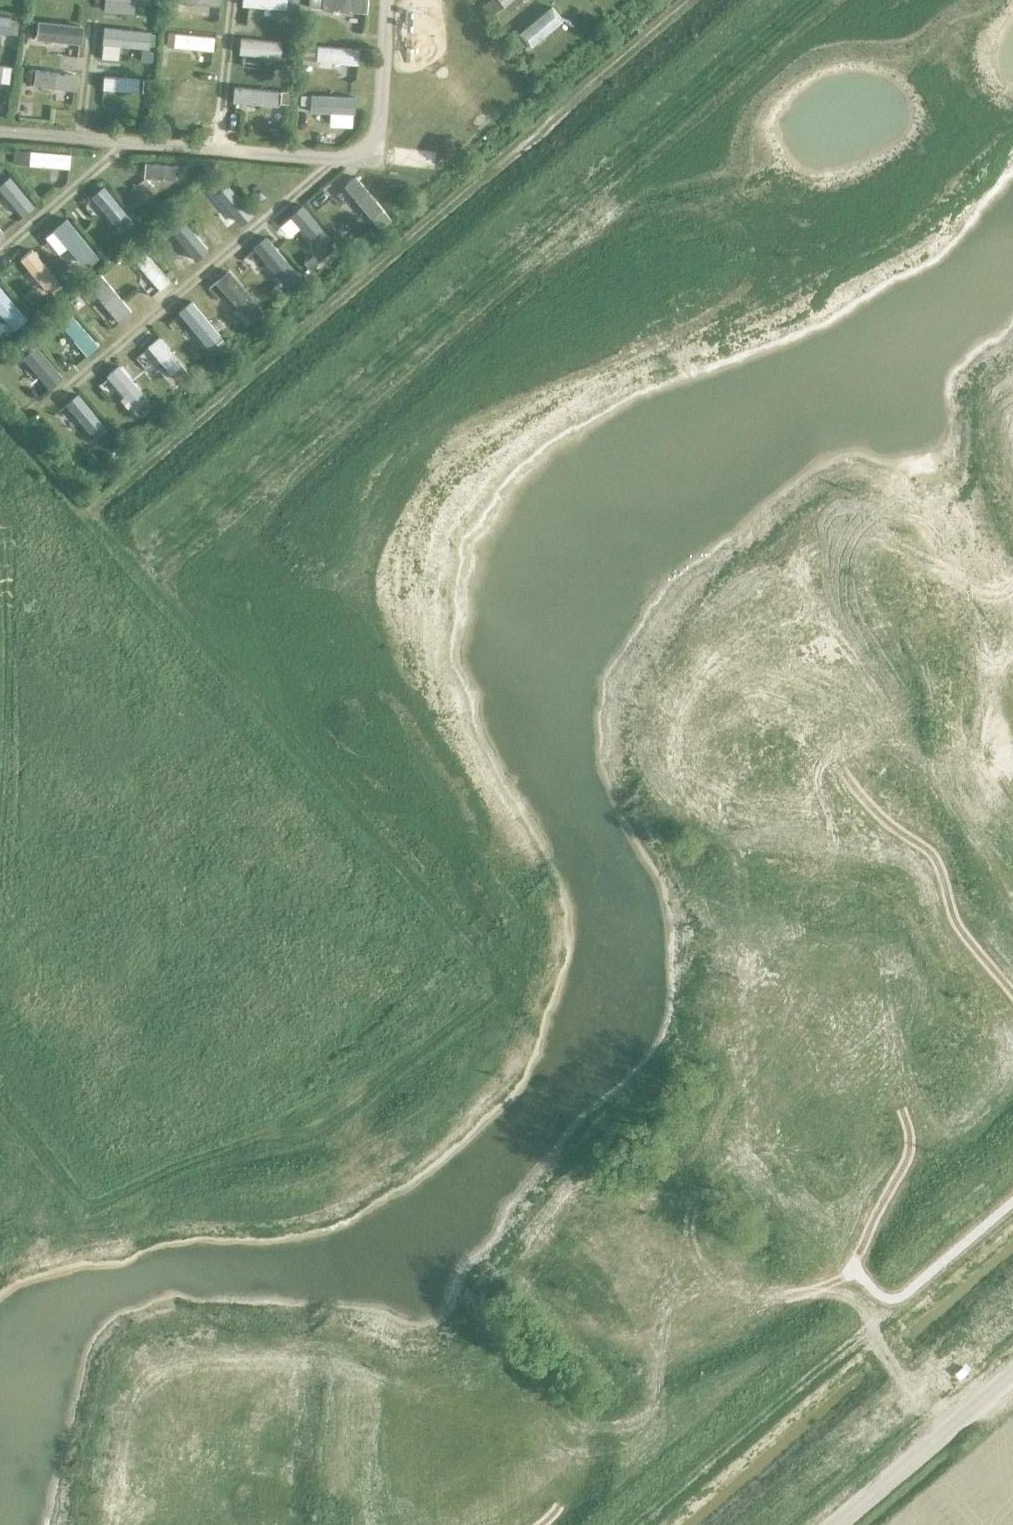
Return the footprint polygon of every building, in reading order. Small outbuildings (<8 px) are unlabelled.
[(299,0),(244,0),(244,6),(299,9),(299,0)] [(367,0),(308,0),(308,6),(366,11),(367,0)] [(564,21),(551,5),(520,31),(533,47),(564,21)] [(11,15),(0,14),(0,30),(10,31),(11,15)] [(81,24),(37,20),(36,37),(80,42),(81,24)] [(149,31),(103,27),(102,44),(148,48),(149,31)] [(214,35),(167,32),(166,46),(213,49),(214,35)] [(294,42),(241,38),(239,53),(293,57),(294,42)] [(359,48),(302,43),(301,58),(358,64),(359,48)] [(0,64),(0,81),(8,82),(10,65),(0,64)] [(76,74),(35,68),(33,84),(74,89),(76,74)] [(138,92),(139,78),(104,76),(103,89),(138,92)] [(276,106),(277,91),(233,86),(232,101),(276,106)] [(289,90),(280,90),(279,102),(288,103),(289,90)] [(356,97),(300,94),(299,105),(310,106),(310,111),(355,114),(356,97)] [(70,168),(71,154),(14,148),(13,162),(70,168)] [(179,180),(180,164),(145,161),(144,177),(179,180)] [(393,220),(357,174),(344,184),(380,229),(393,220)] [(8,175),(0,182),(0,188),(23,216),(34,206),(8,175)] [(250,211),(227,181),(214,191),(237,221),(250,211)] [(126,214),(102,185),(90,196),(113,224),(126,214)] [(329,238),(302,206),(291,215),(318,247),(329,238)] [(96,254),(65,217),(52,228),(83,265),(96,254)] [(208,251),(181,220),(169,230),(196,261),(208,251)] [(298,276),(267,236),(254,246),(285,286),(298,276)] [(56,280),(32,248),(20,257),(44,289),(56,280)] [(169,281),(144,252),(134,260),(158,290),(169,281)] [(257,305),(228,270),(215,281),(244,316),(257,305)] [(132,312),(100,271),(88,280),(119,322),(132,312)] [(0,286),(0,312),(15,330),(28,319),(0,286)] [(220,336),(191,300),(177,310),(207,347),(220,336)] [(98,345),(70,313),(59,323),(87,355),(98,345)] [(180,365),(159,337),(147,346),(168,374),(180,365)] [(63,377),(36,345),(23,356),(50,388),(63,377)] [(147,398),(118,364),(105,375),(134,409),(147,398)] [(106,430),(77,395),(65,405),(95,439),(106,430)] [(711,816),(719,829),(729,823),(721,810),(711,816)] [(984,1061),(995,1076),(1003,1070),(992,1055),(984,1061)]
